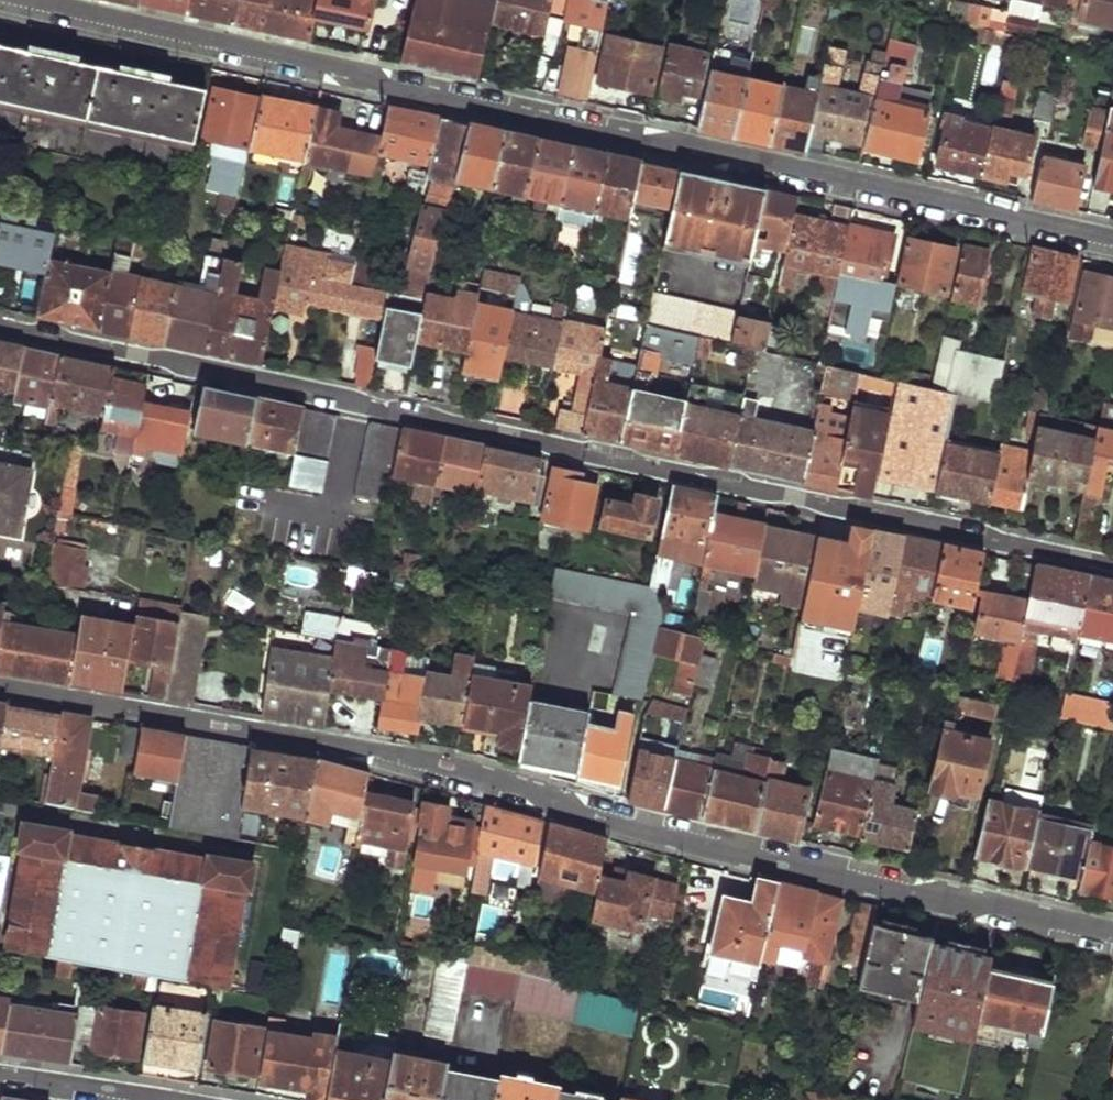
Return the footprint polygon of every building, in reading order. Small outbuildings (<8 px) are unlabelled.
[(139,4),(187,15),(190,0),(140,0),(139,4)] [(187,15),(235,25),(241,0),(190,0),(187,15)] [(235,25),(310,41),(315,19),(319,0),(241,0),(235,25)] [(315,19),(368,30),(375,0),(319,0),(315,19)] [(494,0),(413,0),(400,61),(479,78),(491,23),(496,0),(494,0)] [(496,0),(491,23),(544,36),(548,17),(565,21),(569,0),(496,0)] [(565,21),(598,28),(601,19),(605,20),(609,2),(600,0),(569,0),(565,21)] [(1008,14),(1033,20),(1037,3),(1025,0),(1011,0),(1008,14)] [(1037,3),(1065,9),(1067,0),(1025,0),(1037,3)] [(1065,9),(1073,11),(1070,26),(1077,27),(1078,21),(1112,29),(1112,0),(1067,0),(1065,9)] [(609,2),(605,20),(622,23),(625,7),(609,2)] [(676,3),(674,12),(682,13),(683,5),(676,3)] [(969,14),(967,26),(987,30),(989,23),(991,10),(971,6),(969,14)] [(957,12),(955,23),(958,24),(967,26),(969,14),(957,12)] [(1006,26),(1004,34),(1012,36),(1033,41),(1037,21),(1033,20),(1008,14),(1006,26)] [(989,23),(987,30),(1004,34),(1006,26),(989,23)] [(957,33),(977,37),(976,44),(991,47),(993,40),(1010,45),(1012,36),(1004,34),(987,30),(967,26),(958,24),(957,33)] [(569,51),(560,90),(564,97),(588,102),(601,39),(586,35),(582,49),(577,47),(569,51)] [(823,78),(806,151),(822,154),(826,137),(865,146),(883,63),(887,47),(871,44),(860,92),(836,87),(846,38),(833,35),(823,78)] [(610,36),(599,82),(653,94),(663,46),(610,36)] [(195,143),(208,89),(0,44),(0,100),(195,143)] [(667,44),(657,94),(679,99),(685,92),(698,95),(708,53),(667,44)] [(714,54),(698,127),(734,135),(748,73),(750,63),(714,54)] [(883,63),(865,146),(864,149),(916,162),(927,112),(905,107),(906,101),(890,98),(892,86),(900,87),(904,67),(883,63)] [(991,130),(981,176),(1004,182),(1008,171),(1026,175),(1034,139),(998,131),(1008,116),(1019,67),(1006,64),(991,130)] [(748,73),(734,135),(770,143),(782,88),(758,82),(760,75),(748,73)] [(782,88),(770,143),(806,151),(823,78),(807,74),(804,92),(782,88)] [(217,88),(203,144),(210,146),(212,137),(247,146),(259,98),(217,88)] [(1040,92),(1032,118),(1049,122),(1055,96),(1040,92)] [(264,96),(252,148),(307,161),(318,114),(300,110),(301,104),(264,96)] [(376,170),(376,171),(384,173),(387,156),(427,165),(433,166),(443,118),(389,107),(384,132),(376,170)] [(1094,187),(1112,191),(1112,107),(1110,116),(1102,149),(1094,187)] [(318,114),(307,161),(331,167),(328,179),(344,183),(348,164),(376,170),(384,132),(340,123),(341,113),(319,108),(318,114)] [(1092,111),(1085,146),(1102,149),(1110,116),(1092,111)] [(949,115),(937,166),(981,176),(991,130),(982,128),(981,135),(960,131),(963,118),(949,115)] [(443,118),(433,166),(427,165),(424,177),(432,181),(410,264),(414,265),(413,271),(417,272),(419,266),(434,270),(449,202),(452,202),(457,181),(470,125),(443,118)] [(1049,122),(1047,130),(1056,131),(1057,125),(1049,122)] [(470,125),(457,181),(488,187),(486,193),(491,195),(492,188),(505,132),(470,125)] [(505,132),(492,188),(527,196),(540,140),(505,132)] [(540,140),(527,196),(561,204),(574,147),(540,140)] [(574,147),(561,204),(558,220),(592,228),(594,222),(609,155),(574,147)] [(609,155),(594,222),(603,224),(606,213),(631,219),(644,163),(609,155)] [(1041,158),(1032,200),(1075,210),(1084,167),(1041,158)] [(234,159),(231,177),(241,179),(246,162),(234,159)] [(650,164),(642,199),(673,207),(681,172),(650,164)] [(376,171),(368,205),(376,206),(384,173),(376,171)] [(673,207),(664,248),(751,268),(753,258),(769,191),(681,172),(673,207)] [(769,191),(753,258),(759,259),(762,248),(789,255),(798,216),(802,198),(769,191)] [(789,255),(780,292),(787,294),(788,289),(796,290),(802,267),(823,271),(820,292),(836,296),(851,227),(855,210),(836,206),(832,223),(798,216),(789,255)] [(46,274),(49,258),(54,237),(55,229),(48,228),(48,233),(26,229),(29,216),(1,210),(0,216),(0,264),(46,274)] [(55,229),(54,237),(117,249),(119,235),(57,222),(55,229)] [(851,227),(836,296),(832,313),(829,328),(855,334),(858,315),(890,323),(894,304),(878,300),(882,283),(886,284),(897,237),(851,227)] [(291,233),(288,246),(298,248),(301,236),(291,233)] [(112,272),(99,329),(113,332),(129,336),(142,278),(150,242),(138,239),(134,257),(116,253),(112,272)] [(913,240),(903,285),(947,294),(957,250),(913,240)] [(226,258),(205,352),(230,357),(261,364),(274,310),(288,246),(274,243),(260,304),(236,299),(244,262),(226,258)] [(288,246),(274,310),(305,317),(309,301),(318,260),(319,253),(298,248),(288,246)] [(964,248),(953,300),(979,307),(990,254),(964,248)] [(1037,249),(1028,292),(1037,295),(1034,316),(1044,318),(1058,254),(1037,249)] [(176,285),(163,343),(182,347),(205,352),(226,258),(207,254),(201,284),(190,282),(188,288),(176,285)] [(1058,254),(1044,318),(1054,322),(1058,302),(1070,303),(1080,259),(1058,254)] [(46,274),(37,316),(70,323),(99,329),(112,272),(49,258),(46,274)] [(318,260),(309,301),(384,316),(389,293),(352,284),(356,265),(332,259),(331,263),(318,260)] [(484,272),(481,288),(492,290),(518,296),(521,280),(484,272)] [(1076,330),(1086,333),(1088,322),(1112,328),(1112,280),(1088,274),(1076,330)] [(142,278),(129,336),(147,339),(163,343),(176,285),(142,278)] [(459,283),(457,293),(478,298),(481,288),(459,283)] [(481,288),(478,298),(477,305),(489,308),(492,290),(481,288)] [(816,291),(812,308),(832,313),(836,296),(820,292),(816,291)] [(389,293),(384,316),(379,344),(400,347),(398,353),(414,357),(418,340),(427,301),(389,293)] [(427,301),(418,340),(467,351),(477,305),(478,298),(457,293),(455,301),(428,296),(427,301)] [(650,311),(647,325),(701,337),(713,340),(732,345),(739,320),(740,313),(654,293),(650,311)] [(514,313),(504,358),(552,368),(562,322),(566,306),(554,303),(550,321),(514,313)] [(477,305),(467,351),(463,372),(479,376),(481,363),(502,368),(504,358),(514,313),(489,308),(477,305)] [(599,316),(596,330),(606,332),(609,319),(599,316)] [(739,320),(732,345),(755,350),(766,353),(769,341),(772,326),(739,320)] [(562,322),(552,368),(581,375),(573,411),(561,408),(557,428),(584,434),(603,346),(606,332),(596,330),(562,322)] [(633,390),(621,441),(644,446),(676,453),(688,401),(640,390),(645,373),(656,375),(660,357),(688,364),(687,369),(682,368),(677,389),(690,391),(692,383),(701,337),(647,325),(636,376),(633,390)] [(772,326),(769,341),(778,343),(782,329),(772,326)] [(701,337),(692,383),(703,386),(713,340),(701,337)] [(0,390),(1,385),(15,388),(24,347),(2,342),(0,342),(0,390)] [(944,342),(933,390),(957,395),(997,405),(1003,380),(1005,367),(961,357),(963,347),(944,342)] [(378,348),(375,361),(412,369),(414,357),(398,353),(400,347),(379,344),(378,348)] [(359,375),(358,385),(369,387),(375,361),(378,348),(363,345),(357,375),(359,375)] [(603,346),(584,434),(600,437),(621,441),(633,390),(606,384),(609,370),(610,365),(604,362),(608,347),(603,346)] [(24,347),(15,388),(13,399),(50,407),(51,403),(61,355),(40,350),(24,347)] [(755,350),(748,387),(745,399),(760,403),(762,394),(776,398),(785,356),(766,353),(755,350)] [(61,355),(51,403),(106,415),(114,379),(117,367),(86,360),(61,355)] [(481,363),(479,376),(500,380),(502,368),(481,363)] [(820,365),(819,372),(828,374),(829,367),(820,365)] [(828,374),(824,390),(858,398),(861,386),(863,374),(829,367),(828,374)] [(609,370),(606,384),(633,390),(636,376),(609,370)] [(411,374),(406,396),(413,397),(417,375),(411,374)] [(863,374),(861,386),(896,394),(898,382),(863,374)] [(114,379),(106,415),(102,434),(120,438),(117,453),(132,455),(135,443),(144,403),(147,387),(114,379)] [(1003,380),(997,405),(1006,406),(1012,382),(1003,380)] [(688,401),(676,453),(702,459),(731,465),(745,399),(748,387),(736,384),(733,393),(727,392),(722,413),(705,409),(710,389),(703,386),(692,383),(690,391),(688,401)] [(904,383),(883,479),(937,490),(948,437),(954,407),(957,395),(933,390),(904,383)] [(203,385),(194,432),(248,444),(258,398),(226,390),(203,385)] [(1029,386),(1024,410),(1031,412),(1040,414),(1044,389),(1029,386)] [(1044,389),(1040,414),(1049,416),(1055,391),(1044,389)] [(957,395),(954,407),(1008,420),(1009,416),(1011,407),(1006,406),(997,405),(957,395)] [(258,398),(248,444),(295,453),(305,407),(283,403),(258,398)] [(745,399),(731,465),(770,473),(806,481),(816,434),(756,421),(760,403),(745,399)] [(144,403),(135,443),(137,444),(135,456),(143,458),(145,445),(156,448),(164,443),(166,434),(187,438),(193,408),(172,403),(171,408),(144,403)] [(305,407),(295,453),(288,486),(321,492),(336,414),(305,407)] [(1011,407),(1009,416),(1029,421),(1031,412),(1024,410),(1011,407)] [(856,409),(851,433),(846,454),(863,458),(856,492),(874,496),(891,417),(856,409)] [(1029,421),(1027,432),(1030,433),(1029,440),(1035,441),(1040,414),(1031,412),(1029,421)] [(1032,453),(1027,478),(1087,492),(1101,428),(1087,424),(1084,437),(1046,428),(1049,416),(1040,414),(1035,441),(1032,453)] [(819,416),(817,426),(826,428),(828,418),(819,416)] [(371,422),(356,498),(387,505),(392,477),(402,428),(371,422)] [(816,434),(806,481),(821,485),(838,489),(846,454),(851,433),(826,428),(817,426),(816,434)] [(402,428),(392,477),(419,482),(415,502),(434,506),(438,485),(447,438),(424,433),(402,428)] [(1087,492),(1076,539),(1094,543),(1111,459),(1112,459),(1112,430),(1101,428),(1087,492)] [(948,437),(937,490),(991,502),(1000,456),(958,448),(961,440),(948,437)] [(447,438),(438,485),(454,489),(457,471),(480,476),(487,447),(468,443),(447,438)] [(100,441),(99,449),(107,450),(109,443),(100,441)] [(1000,456),(991,502),(1022,509),(1027,478),(1032,453),(1003,445),(1000,456)] [(487,447),(480,476),(478,490),(540,503),(545,476),(540,475),(543,459),(522,454),(487,447)] [(16,536),(31,463),(0,457),(0,533),(16,536)] [(553,469),(542,519),(589,529),(598,489),(584,487),(586,476),(553,469)] [(61,505),(74,505),(74,474),(61,474),(61,505)] [(673,487),(650,587),(666,590),(679,537),(688,539),(687,548),(707,552),(715,514),(719,497),(692,491),(673,487)] [(608,501),(602,527),(615,530),(613,539),(634,544),(636,533),(652,536),(658,500),(637,495),(635,501),(628,500),(627,505),(608,501)] [(486,510),(483,523),(491,524),(494,511),(486,510)] [(715,514),(707,552),(699,587),(707,589),(713,563),(756,572),(766,525),(715,514)] [(818,537),(766,525),(756,572),(752,587),(782,594),(780,603),(802,608),(818,537)] [(856,526),(847,561),(868,566),(876,530),(856,526)] [(876,530),(868,566),(859,608),(882,613),(880,621),(885,622),(904,536),(890,533),(876,530)] [(904,536),(885,622),(890,623),(892,614),(903,617),(909,593),(933,598),(946,545),(924,541),(904,536)] [(82,548),(41,541),(33,580),(83,590),(86,568),(79,567),(82,548)] [(946,545),(933,598),(974,607),(987,554),(967,550),(946,545)] [(986,583),(975,631),(1006,638),(999,676),(1011,679),(1038,565),(1023,562),(1017,591),(986,583)] [(1038,565),(1011,679),(1027,682),(1037,641),(1029,640),(1032,628),(1040,630),(1079,639),(1080,633),(1093,577),(1066,571),(1038,565)] [(551,597),(633,613),(617,692),(638,696),(644,697),(651,650),(656,627),(660,599),(650,587),(556,567),(551,597)] [(1080,633),(1112,641),(1112,581),(1093,577),(1080,633)] [(133,628),(128,658),(156,664),(172,667),(183,609),(147,602),(138,600),(133,628)] [(804,600),(792,649),(839,659),(850,610),(804,600)] [(0,635),(0,670),(61,680),(70,682),(79,633),(11,621),(13,610),(5,609),(0,635)] [(172,667),(167,699),(191,703),(207,613),(183,609),(172,667)] [(133,628),(82,618),(79,633),(70,682),(98,687),(123,691),(128,658),(133,628)] [(656,627),(651,650),(680,657),(673,687),(690,691),(695,669),(697,663),(702,638),(656,627)] [(1032,628),(1029,640),(1037,641),(1040,630),(1032,628)] [(276,647),(263,715),(294,720),(324,726),(326,716),(330,686),(339,638),(302,631),(300,644),(298,652),(276,647)] [(339,638),(330,686),(384,696),(389,670),(365,665),(367,652),(369,644),(339,638)] [(300,644),(277,640),(276,647),(298,652),(300,644)] [(367,652),(365,665),(389,670),(393,648),(394,646),(376,644),(373,653),(367,652)] [(384,696),(382,706),(380,723),(417,730),(421,713),(427,676),(404,672),(407,652),(393,648),(389,670),(384,696)] [(451,651),(447,677),(471,682),(475,661),(476,655),(451,651)] [(952,655),(949,667),(959,669),(962,658),(952,655)] [(430,658),(428,667),(436,668),(437,659),(430,658)] [(471,682),(464,721),(500,728),(497,742),(521,746),(531,699),(533,689),(513,685),(517,668),(475,661),(471,682)] [(156,664),(151,696),(167,699),(172,667),(156,664)] [(427,676),(421,713),(464,721),(471,682),(447,677),(427,673),(427,676)] [(940,692),(937,701),(943,702),(946,693),(940,692)] [(949,694),(927,789),(975,800),(987,741),(948,732),(950,724),(958,719),(960,710),(967,712),(970,699),(949,694)] [(1007,696),(1004,708),(1007,709),(1012,709),(1015,699),(1007,696)] [(531,699),(521,746),(519,758),(578,770),(588,721),(590,711),(531,699)] [(653,699),(646,713),(658,716),(659,713),(683,722),(686,709),(653,699)] [(970,699),(967,712),(990,717),(992,705),(970,699)] [(364,702),(358,731),(378,735),(380,723),(382,706),(364,702)] [(2,746),(9,705),(0,704),(0,755),(2,746)] [(1060,720),(1112,731),(1112,715),(1064,704),(1060,720)] [(9,705),(2,746),(56,755),(62,714),(36,710),(9,705)] [(588,721),(578,770),(577,775),(621,784),(635,712),(618,709),(614,727),(588,721)] [(646,713),(645,718),(657,721),(658,716),(646,713)] [(56,755),(48,803),(95,812),(98,796),(77,792),(90,719),(62,714),(56,755)] [(645,718),(628,798),(647,802),(663,806),(674,759),(675,757),(650,752),(657,721),(645,718)] [(778,719),(776,726),(785,728),(786,722),(778,719)] [(126,725),(121,755),(138,759),(143,728),(126,725)] [(143,728),(138,759),(136,773),(180,780),(188,736),(166,732),(143,728)] [(188,736),(180,780),(173,821),(171,827),(238,839),(243,806),(253,747),(219,741),(188,736)] [(253,747),(243,806),(307,819),(319,758),(289,753),(253,747)] [(834,750),(816,824),(861,834),(876,768),(878,761),(865,757),(863,762),(839,757),(840,751),(834,750)] [(712,769),(701,815),(725,821),(754,827),(769,758),(759,755),(753,779),(712,769)] [(319,758),(307,819),(327,822),(330,809),(350,813),(346,844),(357,846),(367,792),(370,772),(342,765),(319,758)] [(769,758),(754,827),(775,832),(797,838),(808,789),(780,782),(784,761),(769,758)] [(674,759),(663,806),(684,811),(701,815),(712,769),(674,759)] [(876,768),(861,834),(859,839),(907,849),(916,809),(890,803),(893,786),(883,784),(887,771),(876,768)] [(367,792),(357,846),(364,848),(366,841),(392,847),(391,854),(389,866),(403,869),(414,802),(367,792)] [(425,803),(416,862),(467,872),(474,834),(483,837),(489,805),(477,802),(474,823),(446,818),(448,808),(425,803)] [(1038,818),(1039,814),(986,802),(975,852),(1028,865),(1038,818)] [(489,805),(483,837),(477,876),(487,878),(490,878),(496,856),(523,862),(518,886),(530,888),(543,820),(513,812),(489,805)] [(164,818),(163,824),(171,827),(173,821),(164,818)] [(1038,818),(1028,865),(1080,877),(1089,840),(1091,831),(1038,818)] [(70,830),(25,822),(20,850),(24,851),(6,949),(60,959),(77,962),(132,973),(151,976),(227,990),(245,890),(249,891),(254,864),(209,855),(207,861),(155,851),(155,848),(123,842),(122,846),(69,836),(70,830)] [(550,822),(537,890),(548,892),(550,879),(575,885),(573,897),(583,900),(581,904),(595,906),(601,877),(609,838),(579,830),(550,822)] [(1080,877),(1078,888),(1112,897),(1112,845),(1089,840),(1080,877)] [(366,841),(364,848),(391,854),(392,847),(366,841)] [(496,856),(490,878),(518,886),(523,862),(496,856)] [(601,877),(595,906),(594,916),(640,927),(644,914),(672,920),(679,885),(619,870),(617,880),(601,877)] [(415,872),(411,893),(428,895),(432,875),(415,872)] [(477,876),(474,892),(484,894),(487,878),(477,876)] [(726,895),(711,952),(760,964),(761,959),(766,939),(779,882),(760,877),(755,902),(726,895)] [(550,879),(548,892),(573,897),(575,885),(550,879)] [(779,882),(766,939),(778,942),(773,962),(800,968),(818,891),(799,887),(779,882)] [(800,968),(797,979),(804,981),(824,985),(846,897),(818,891),(800,968)] [(860,901),(847,955),(866,959),(874,922),(878,905),(860,901)] [(866,959),(860,986),(919,1000),(932,943),(934,936),(874,922),(866,959)] [(766,939),(761,959),(773,962),(778,942),(766,939)] [(919,1000),(914,1024),(974,1037),(977,1028),(990,967),(992,957),(932,943),(919,1000)] [(470,945),(466,962),(469,963),(521,974),(525,955),(470,945)] [(525,955),(521,974),(580,988),(584,965),(525,955)] [(443,958),(427,1036),(452,1041),(463,990),(469,963),(466,962),(462,962),(443,958)] [(60,959),(57,975),(74,978),(77,962),(60,959)] [(469,963),(463,990),(516,1001),(521,974),(469,963)] [(990,967),(977,1028),(1026,1039),(1026,1045),(1038,1048),(1056,974),(1048,973),(1046,981),(990,967)] [(132,973),(130,986),(148,989),(151,976),(132,973)] [(521,974),(516,1001),(514,1010),(572,1023),(580,988),(521,974)] [(580,988),(572,1023),(632,1037),(638,1002),(580,988)] [(11,1000),(2,1045),(22,1049),(21,1056),(33,1058),(41,1059),(43,1051),(73,1057),(75,1047),(82,1010),(12,997),(11,1000)] [(1,1053),(2,1045),(11,1000),(0,998),(0,1052),(1,1053)] [(156,1001),(145,1058),(200,1067),(209,1016),(177,1010),(178,1005),(156,1001)] [(82,1010),(75,1047),(94,1050),(101,1008),(83,1005),(82,1010)] [(101,1008),(94,1050),(137,1058),(145,1015),(101,1008)] [(263,1079),(312,1088),(310,1099),(328,1099),(337,1052),(340,1039),(322,1036),(321,1041),(299,1037),(301,1027),(294,1026),(292,1036),(287,1035),(290,1020),(275,1016),(263,1079)] [(219,1020),(209,1068),(257,1075),(265,1028),(219,1020)] [(328,1099),(386,1099),(393,1062),(337,1052),(328,1099)] [(386,1099),(440,1099),(446,1071),(447,1065),(395,1055),(393,1062),(386,1099)] [(440,1099),(497,1099),(500,1081),(446,1071),(440,1099)] [(497,1099),(557,1099),(558,1096),(559,1087),(531,1082),(533,1075),(517,1073),(516,1078),(502,1075),(500,1081),(497,1099)] [(804,1088),(809,1099),(846,1099),(847,1098),(804,1088)]
